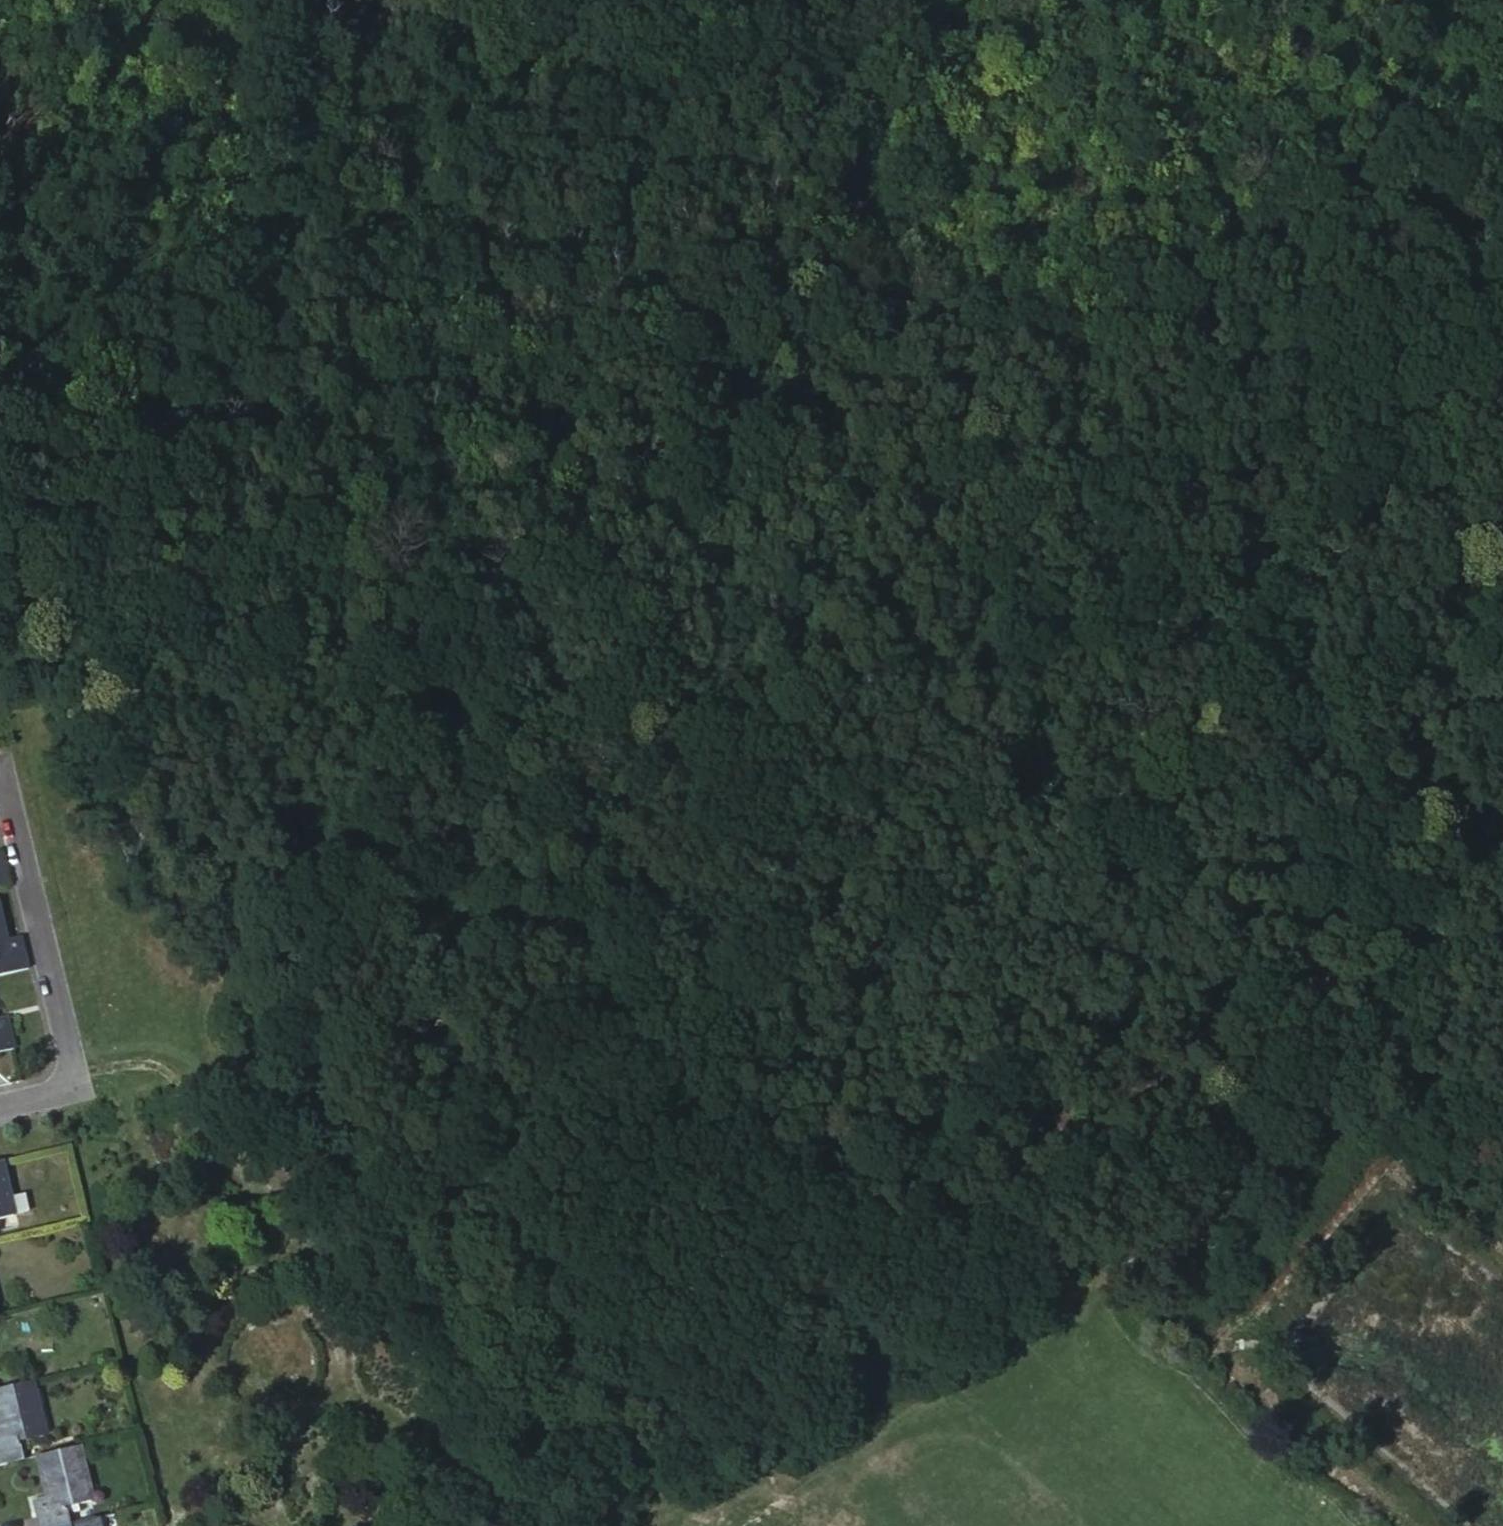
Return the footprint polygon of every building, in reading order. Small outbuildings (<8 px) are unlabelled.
[(23,943),(5,946),(3,938),(0,928),(0,982),(22,977),(30,974),(23,943)] [(10,1053),(3,1022),(0,1023),(0,1055),(10,1053)] [(0,1173),(0,1213),(9,1211),(4,1189),(0,1173)] [(20,1185),(4,1189),(9,1211),(25,1207),(20,1185)] [(0,1384),(0,1391),(9,1429),(0,1431),(0,1459),(30,1453),(26,1434),(52,1427),(44,1395),(40,1375),(27,1378),(0,1384)] [(76,1519),(71,1500),(94,1495),(81,1441),(43,1450),(54,1493),(39,1497),(45,1525),(76,1519)]
